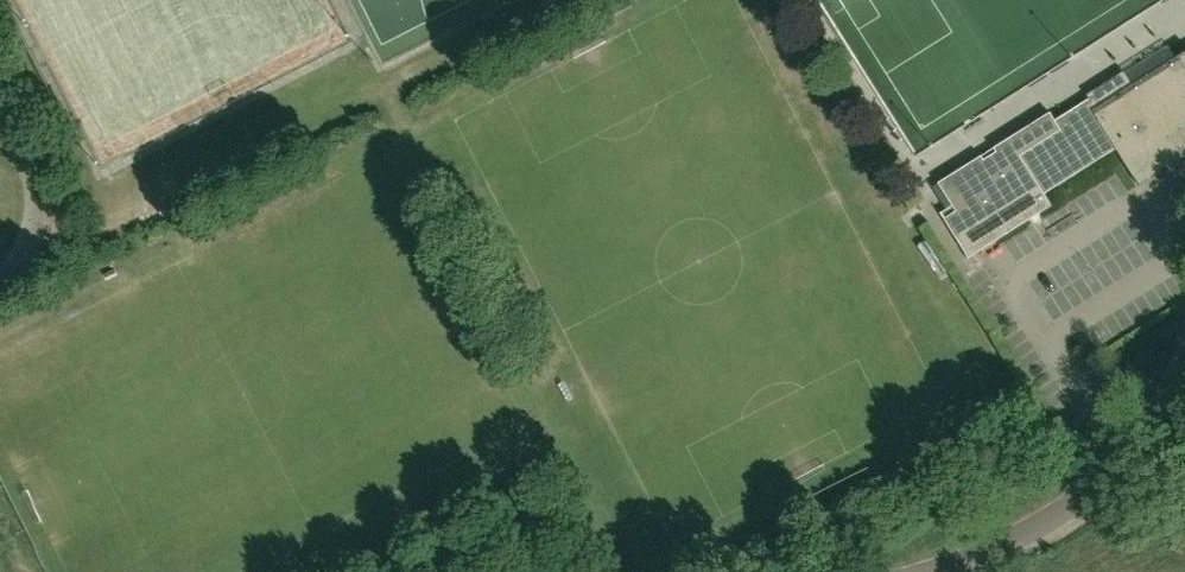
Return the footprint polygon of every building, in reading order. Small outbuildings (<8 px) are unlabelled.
[(1184,70),(1184,52),(1177,57),(1184,70)] [(1184,156),(1184,70),(1177,57),(1099,105),(1093,95),(1086,100),(1116,148),(1139,185),(1184,156)] [(1044,193),(1116,148),(1086,100),(1055,119),(1050,111),(938,181),(956,210),(944,217),(968,256),(1052,204),(1044,193)]
